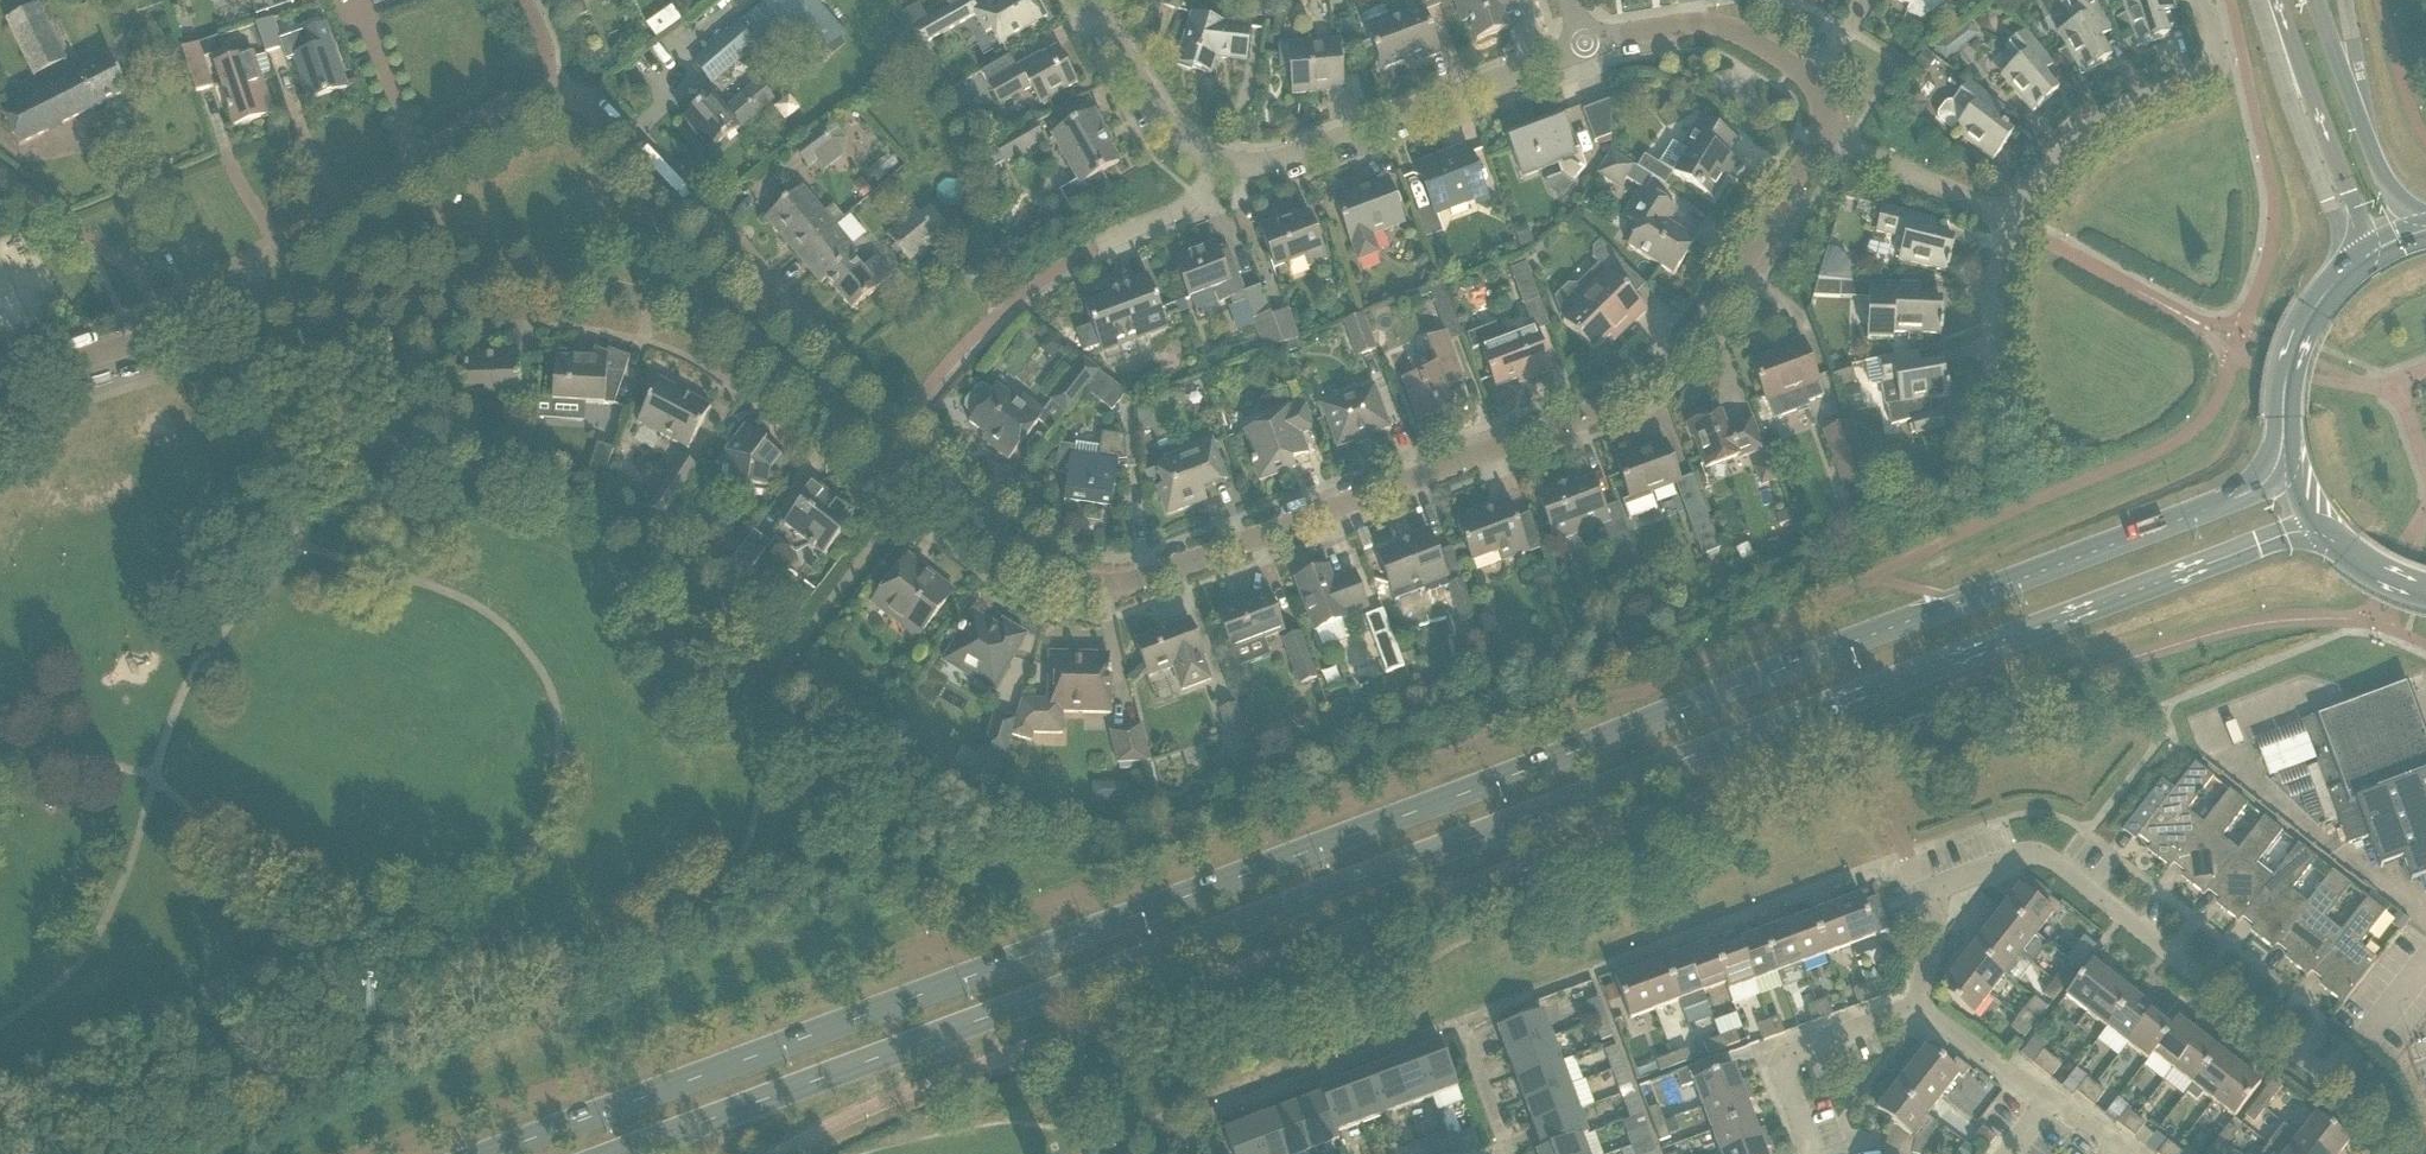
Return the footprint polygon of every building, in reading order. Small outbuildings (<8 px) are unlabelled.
[(163,4),(161,0),(131,0),(137,14),(163,4)] [(571,2),(577,16),(587,12),(581,0),(576,0),(571,2)] [(697,10),(693,0),(676,0),(683,16),(697,10)] [(693,61),(714,85),(757,47),(751,41),(778,18),(816,61),(844,36),(813,0),(770,0),(739,27),(736,24),(693,61)] [(979,7),(975,0),(962,0),(927,20),(910,29),(919,46),(975,15),(985,33),(991,30),(999,44),(1021,32),(1041,20),(1047,16),(1038,0),(990,0),(979,7)] [(1181,0),(1162,0),(1161,5),(1177,10),(1181,0)] [(1267,0),(1249,0),(1247,17),(1265,19),(1267,0)] [(1519,9),(1516,0),(1461,0),(1455,2),(1462,22),(1469,20),(1476,40),(1508,28),(1502,15),(1519,9)] [(1909,6),(1907,11),(1922,19),(1944,4),(1942,0),(1898,0),(1909,6)] [(2058,31),(2070,54),(2081,74),(2111,58),(2099,38),(2112,31),(2108,23),(2097,2),(2095,0),(2059,0),(2072,23),(2058,31)] [(2129,24),(2137,46),(2169,36),(2161,14),(2175,9),(2172,1),(2172,0),(2121,0),(2129,24)] [(32,76),(66,60),(38,2),(4,19),(32,76)] [(918,4),(901,14),(910,29),(927,20),(918,4)] [(670,6),(658,15),(668,29),(680,20),(670,6)] [(1440,54),(1424,12),(1423,8),(1411,12),(1389,20),(1387,14),(1365,23),(1382,70),(1413,58),(1415,63),(1440,54)] [(1227,21),(1223,23),(1192,13),(1178,55),(1175,54),(1172,65),(1191,71),(1192,68),(1210,74),(1216,57),(1246,61),(1250,24),(1227,21)] [(264,53),(283,46),(273,17),(254,24),(264,53)] [(1350,19),(1339,21),(1340,30),(1351,28),(1350,19)] [(347,87),(339,64),(325,23),(287,36),(292,54),(308,100),(347,87)] [(2016,62),(2000,75),(2017,95),(2032,113),(2058,91),(2042,73),(2053,64),(2048,57),(2032,39),(2024,30),(2004,47),(2006,49),(2016,62)] [(1951,53),(1952,44),(1944,36),(1933,46),(1943,57),(1951,53)] [(1343,87),(1341,63),(1339,38),(1280,45),(1282,66),(1290,66),(1292,94),(1320,91),(1320,88),(1343,87)] [(198,43),(181,49),(195,92),(213,86),(203,58),(198,43)] [(1039,104),(1077,82),(1056,47),(1042,55),(1041,53),(1017,67),(1010,55),(979,72),(999,107),(1030,89),(1039,104)] [(606,71),(620,64),(613,50),(599,57),(606,71)] [(253,51),(215,64),(229,105),(227,106),(234,126),(273,113),(265,90),(261,78),(273,73),(265,54),(255,58),(253,51)] [(1927,71),(1934,61),(1921,53),(1914,63),(1927,71)] [(117,69),(110,55),(77,71),(75,67),(20,94),(0,104),(0,107),(19,145),(128,90),(117,69)] [(1945,102),(1936,113),(1938,118),(1953,130),(1992,160),(2013,134),(2006,129),(2007,128),(2002,124),(2001,125),(1994,119),(2003,108),(1996,103),(1968,81),(1952,102),(1945,102)] [(958,112),(972,104),(961,87),(948,95),(958,112)] [(723,112),(711,97),(702,105),(684,120),(711,152),(729,137),(738,129),(737,128),(757,111),(743,95),(723,112)] [(1610,136),(1611,123),(1611,99),(1582,111),(1591,133),(1594,143),(1610,136)] [(1103,135),(1106,133),(1093,111),(1052,134),(1080,184),(1061,195),(1068,206),(1067,206),(1068,207),(1108,184),(1101,172),(1118,162),(1103,135)] [(1519,129),(1505,134),(1514,156),(1522,179),(1557,165),(1561,174),(1571,182),(1585,165),(1579,148),(1574,149),(1569,135),(1561,113),(1538,122),(1540,128),(1522,135),(1519,129)] [(1700,117),(1682,147),(1672,140),(1659,162),(1658,162),(1657,163),(1659,164),(1652,176),(1653,177),(1665,184),(1673,172),(1713,197),(1727,175),(1733,179),(1739,169),(1733,165),(1736,161),(1725,154),(1735,139),(1700,117)] [(1015,134),(994,146),(1003,163),(1024,151),(1045,140),(1036,123),(1015,134)] [(806,169),(835,147),(821,125),(791,148),(806,169)] [(1485,197),(1475,171),(1467,148),(1418,166),(1437,216),(1485,197)] [(1627,245),(1653,261),(1673,274),(1695,240),(1668,223),(1676,208),(1646,189),(1653,177),(1652,176),(1611,150),(1596,174),(1619,189),(1626,179),(1642,189),(1624,218),(1638,226),(1627,245)] [(1405,224),(1395,200),(1387,178),(1366,186),(1367,188),(1335,200),(1358,262),(1380,254),(1373,236),(1405,224)] [(833,205),(825,211),(803,186),(766,217),(798,256),(833,226),(844,217),(833,205)] [(939,236),(948,228),(926,202),(916,209),(915,208),(886,233),(909,261),(939,236)] [(1923,231),(1926,217),(1882,206),(1876,231),(1904,238),(1898,260),(1946,272),(1954,239),(1923,231)] [(1309,213),(1299,217),(1297,212),(1258,226),(1274,270),(1303,260),(1306,268),(1327,261),(1309,213)] [(833,226),(798,256),(821,283),(826,279),(852,310),(878,288),(892,275),(876,256),(862,269),(852,257),(856,253),(849,246),(834,227),(833,226)] [(1508,244),(1505,250),(1508,257),(1519,252),(1515,241),(1508,244)] [(1567,284),(1554,297),(1561,316),(1565,320),(1563,322),(1593,352),(1609,336),(1614,341),(1646,310),(1633,296),(1613,276),(1624,265),(1598,242),(1592,248),(1591,259),(1604,271),(1584,291),(1577,284),(1567,284)] [(1215,243),(1174,258),(1182,280),(1190,300),(1214,290),(1219,305),(1232,300),(1235,307),(1248,302),(1245,294),(1244,291),(1237,273),(1228,250),(1219,254),(1215,243)] [(980,247),(966,265),(977,274),(991,256),(980,247)] [(1827,249),(1817,281),(1850,282),(1851,275),(1848,265),(1842,257),(1834,251),(1827,249)] [(1495,324),(1466,335),(1472,350),(1481,346),(1487,363),(1491,372),(1496,387),(1529,374),(1531,378),(1551,371),(1542,348),(1536,331),(1550,326),(1526,263),(1510,269),(1531,327),(1501,338),(1495,324)] [(1168,330),(1155,297),(1147,275),(1115,287),(1118,293),(1084,306),(1102,354),(1168,330)] [(1817,281),(1813,296),(1840,297),(1840,282),(1817,281)] [(1867,299),(1865,340),(1894,341),(1895,332),(1941,334),(1942,300),(1918,299),(1919,285),(1875,283),(1868,283),(1867,299)] [(1260,285),(1244,291),(1245,294),(1248,302),(1254,319),(1250,320),(1252,325),(1261,351),(1282,344),(1271,314),(1271,315),(1260,285)] [(1435,304),(1447,299),(1442,286),(1430,290),(1435,304)] [(1282,344),(1299,338),(1289,308),(1271,314),(1282,344)] [(1356,358),(1376,350),(1363,315),(1343,323),(1356,358)] [(1463,380),(1449,341),(1445,332),(1426,339),(1430,352),(1407,360),(1412,375),(1402,379),(1417,421),(1453,407),(1445,386),(1463,380)] [(1784,350),(1752,362),(1760,385),(1773,420),(1810,407),(1808,403),(1823,397),(1810,361),(1802,339),(1782,346),(1784,350)] [(613,404),(630,357),(608,349),(606,356),(557,353),(556,358),(555,358),(552,403),(602,406),(602,404),(613,404)] [(518,410),(517,377),(516,353),(464,355),(466,391),(484,391),(484,394),(499,394),(499,410),(518,410)] [(1908,354),(1865,361),(1869,382),(1873,385),(1881,384),(1895,381),(1899,404),(1887,406),(1891,425),(1911,420),(1933,414),(1933,412),(1929,399),(1948,396),(1942,362),(1919,366),(1911,368),(1908,354)] [(1099,371),(1100,370),(1084,357),(1049,400),(1066,413),(1085,389),(1084,388),(1098,370),(1099,371)] [(1837,389),(1856,382),(1850,364),(1831,371),(1837,389)] [(1127,393),(1099,371),(1098,370),(1084,388),(1085,389),(1112,411),(1127,393)] [(687,450),(710,407),(660,379),(636,424),(687,450)] [(993,390),(988,387),(983,384),(976,388),(966,401),(965,407),(968,412),(973,416),(969,421),(992,440),(989,444),(1008,460),(1040,419),(1038,417),(1043,411),(1022,395),(1017,402),(996,385),(993,390)] [(1389,428),(1381,405),(1373,385),(1355,391),(1354,388),(1337,394),(1339,397),(1321,404),(1337,447),(1355,440),(1356,443),(1372,438),(1371,434),(1389,428)] [(1299,431),(1291,409),(1289,404),(1255,417),(1259,426),(1244,431),(1254,460),(1251,461),(1252,465),(1253,464),(1259,480),(1284,470),(1282,465),(1293,461),(1292,459),(1308,453),(1299,431)] [(1740,422),(1726,427),(1720,412),(1707,417),(1701,412),(1688,417),(1686,424),(1704,472),(1751,455),(1740,422)] [(1844,487),(1871,477),(1850,421),(1823,431),(1844,487)] [(777,478),(788,462),(743,427),(716,463),(730,467),(728,484),(769,489),(770,477),(777,478)] [(1126,464),(1124,436),(1102,433),(1100,447),(1076,443),(1075,446),(1059,444),(1055,473),(1068,474),(1064,499),(1111,506),(1117,465),(1126,464)] [(1165,464),(1143,472),(1147,483),(1158,479),(1161,486),(1154,489),(1158,500),(1161,499),(1167,514),(1199,502),(1197,497),(1201,489),(1202,489),(1226,479),(1218,457),(1211,439),(1162,457),(1165,464)] [(1680,481),(1673,464),(1665,442),(1616,460),(1630,498),(1622,501),(1628,518),(1656,508),(1650,492),(1680,481)] [(602,483),(613,448),(597,443),(585,480),(602,483)] [(1761,484),(1778,478),(1772,462),(1755,468),(1761,484)] [(1609,524),(1597,492),(1589,470),(1565,479),(1566,484),(1537,494),(1556,544),(1609,524)] [(663,517),(683,487),(668,477),(647,507),(663,517)] [(835,504),(827,498),(811,480),(796,499),(800,502),(787,519),(783,517),(773,530),(773,533),(773,536),(796,553),(805,542),(823,557),(840,535),(835,532),(851,511),(837,500),(835,504)] [(1528,552),(1517,522),(1509,500),(1456,520),(1472,563),(1498,554),(1501,562),(1528,552)] [(1719,548),(1704,508),(1687,515),(1702,555),(1719,548)] [(1778,526),(1796,520),(1792,509),(1774,515),(1778,526)] [(1400,545),(1377,554),(1385,576),(1393,595),(1395,601),(1423,590),(1426,595),(1447,587),(1449,586),(1447,580),(1446,578),(1437,552),(1428,530),(1407,538),(1409,542),(1400,545)] [(743,579),(770,544),(753,531),(726,566),(743,579)] [(1644,576),(1633,546),(1628,532),(1607,540),(1624,584),(1644,576)] [(917,638),(953,591),(908,556),(872,603),(917,638)] [(1354,572),(1332,580),(1327,568),(1295,580),(1315,630),(1346,619),(1347,620),(1369,612),(1354,572)] [(1547,571),(1534,574),(1538,590),(1551,586),(1547,571)] [(1264,637),(1284,630),(1269,590),(1247,598),(1249,602),(1217,613),(1230,650),(1238,668),(1271,656),(1264,637)] [(1470,599),(1455,605),(1461,621),(1476,615),(1470,599)] [(1584,605),(1575,609),(1580,622),(1593,617),(1590,609),(1584,605)] [(1383,609),(1365,616),(1374,642),(1386,673),(1389,671),(1392,670),(1400,667),(1404,666),(1397,647),(1392,635),(1383,609)] [(1002,622),(999,627),(972,612),(943,664),(992,693),(1025,635),(1002,622)] [(1211,681),(1197,642),(1189,620),(1168,628),(1169,630),(1156,634),(1155,632),(1135,640),(1149,678),(1172,669),(1180,692),(1211,681)] [(1301,683),(1317,678),(1300,632),(1284,638),(1301,683)] [(1410,642),(1397,647),(1404,666),(1416,661),(1410,642)] [(1108,654),(1083,653),(1048,652),(1047,699),(1021,699),(1016,718),(1011,734),(1031,740),(1033,732),(1062,733),(1062,712),(1110,713),(1111,669),(1108,669),(1108,654)] [(2300,721),(2314,759),(2317,765),(2305,769),(2321,812),(2325,823),(2337,819),(2329,797),(2425,762),(2425,737),(2407,684),(2406,682),(2342,705),(2316,715),(2300,721)] [(1294,714),(1291,720),(1296,726),(1302,727),(1310,722),(1312,716),(1308,709),(1302,709),(1294,714)] [(993,711),(983,749),(984,749),(1005,755),(1011,734),(1016,718),(993,711)] [(1115,752),(1118,763),(1149,761),(1141,724),(1123,728),(1128,749),(1115,752)] [(1233,753),(1251,747),(1245,730),(1227,736),(1233,753)] [(984,749),(983,749),(978,751),(971,775),(973,779),(972,785),(995,791),(1005,755),(984,749)] [(2213,777),(2200,767),(2195,762),(2174,789),(2162,779),(2121,831),(2122,831),(2142,806),(2153,815),(2137,836),(2150,846),(2153,843),(2157,846),(2151,854),(2169,868),(2173,864),(2203,823),(2229,790),(2202,823),(2187,811),(2213,777)] [(2329,797),(2346,845),(2369,836),(2381,868),(2403,860),(2411,881),(2418,879),(2423,894),(2425,895),(2425,762),(2329,797)] [(1110,789),(1110,800),(1128,801),(1128,783),(1116,783),(1110,789)] [(2221,838),(2247,804),(2229,790),(2203,823),(2173,864),(2185,873),(2187,870),(2191,873),(2185,881),(2203,895),(2207,891),(2238,850),(2263,817),(2263,816),(2237,850),(2221,838)] [(2255,865),(2282,831),(2263,817),(2238,850),(2207,891),(2219,900),(2221,897),(2226,900),(2219,908),(2238,922),(2242,918),(2273,877),(2299,844),(2298,843),(2271,877),(2255,865)] [(2290,892),(2317,858),(2299,844),(2273,877),(2242,918),(2254,927),(2256,924),(2260,927),(2254,935),(2272,950),(2276,945),(2307,904),(2333,871),(2331,871),(2305,904),(2290,892)] [(2325,919),(2350,885),(2333,871),(2307,904),(2276,945),(2288,954),(2290,951),(2295,954),(2288,962),(2305,975),(2341,931),(2367,898),(2366,898),(2340,931),(2325,919)] [(2050,897),(2043,906),(2014,884),(2007,892),(2012,896),(2002,908),(2036,934),(2052,914),(2056,917),(2063,908),(2050,897)] [(1834,899),(1851,945),(1875,936),(1875,935),(1889,930),(1877,897),(1863,902),(1860,896),(1845,902),(1843,896),(1834,899)] [(2359,946),(2385,912),(2367,898),(2341,931),(2305,975),(2307,976),(2310,972),(2322,981),(2325,978),(2329,981),(2323,989),(2341,1004),(2376,959),(2359,946)] [(1827,954),(1851,945),(1834,899),(1823,903),(1826,909),(1812,914),(1827,954)] [(1988,916),(1981,925),(2020,955),(2031,963),(2047,942),(2036,934),(2002,908),(1993,920),(1988,916)] [(1812,914),(1797,920),(1794,914),(1786,917),(1803,963),(1827,954),(1812,914)] [(1778,972),(1803,963),(1786,917),(1775,921),(1777,927),(1764,932),(1778,972)] [(2004,975),(2020,955),(1981,925),(1975,933),(1980,936),(1970,949),(2004,975)] [(1746,932),(1737,935),(1754,981),(1778,972),(1764,932),(1748,938),(1746,932)] [(1713,942),(1710,943),(1725,986),(1727,991),(1754,981),(1737,935),(1727,939),(1729,945),(1716,950),(1713,942)] [(1710,943),(1697,948),(1695,942),(1686,946),(1704,994),(1725,986),(1710,943)] [(2004,975),(1970,949),(1965,945),(1949,966),(1988,996),(2004,975)] [(1678,955),(1664,960),(1679,1003),(1683,1012),(1687,1025),(1712,1016),(1707,1003),(1704,994),(1686,946),(1676,949),(1678,955)] [(2075,946),(2066,958),(2078,968),(2087,956),(2075,946)] [(1664,960),(1649,966),(1647,960),(1637,964),(1655,1011),(1679,1003),(1664,960)] [(2109,967),(2105,972),(2092,962),(2064,998),(2084,1014),(2116,973),(2109,967)] [(1631,1020),(1655,1011),(1637,964),(1628,967),(1630,973),(1615,979),(1631,1020)] [(1972,1016),(1988,996),(1949,966),(1944,973),(1949,977),(1938,990),(1972,1016)] [(2063,988),(2073,974),(2062,967),(2052,980),(2063,988)] [(2121,985),(2125,980),(2116,973),(2084,1014),(2105,1030),(2132,994),(2121,985)] [(1881,997),(1881,996),(1875,980),(1865,985),(1871,1001),(1881,997)] [(2052,1003),(2063,988),(2052,980),(2042,995),(2052,1003)] [(1613,983),(1603,987),(1608,1000),(1618,997),(1613,983)] [(1860,1005),(1871,1001),(1865,985),(1854,989),(1860,1005)] [(2149,999),(2145,1004),(2132,994),(2105,1030),(2125,1046),(2157,1005),(2149,999)] [(1592,1021),(1605,1016),(1599,999),(1586,1004),(1592,1021)] [(1833,1015),(1833,1014),(1827,999),(1816,1002),(1822,1019),(1833,1015)] [(1812,1023),(1822,1019),(1816,1002),(1806,1006),(1812,1023)] [(2161,1017),(2165,1012),(2157,1005),(2125,1046),(2145,1062),(2178,1020),(2177,1019),(2172,1025),(2161,1017)] [(2031,1028),(2038,1019),(2024,1009),(2017,1017),(2031,1028)] [(1551,1036),(1551,1035),(1543,1012),(1498,1029),(1507,1053),(1551,1036)] [(1600,1042),(1613,1037),(1605,1016),(1592,1021),(1600,1042)] [(1736,1031),(1726,1034),(1720,1016),(1713,1019),(1719,1038),(1720,1038),(1724,1048),(1740,1043),(1736,1031)] [(1785,1033),(1784,1032),(1779,1016),(1768,1021),(1774,1037),(1785,1033)] [(2024,1038),(2031,1028),(2017,1017),(2009,1028),(2024,1038)] [(2194,1024),(2190,1029),(2178,1020),(2145,1062),(2147,1063),(2152,1057),(2171,1071),(2203,1031),(2194,1024)] [(1763,1041),(1774,1037),(1768,1021),(1757,1024),(1763,1041)] [(2206,1042),(2210,1037),(2203,1031),(2171,1071),(2191,1087),(2219,1052),(2206,1042)] [(1516,1077),(1561,1061),(1551,1036),(1507,1053),(1516,1077)] [(2043,1050),(2046,1045),(2033,1036),(2020,1054),(2041,1071),(2052,1057),(2043,1050)] [(1706,1054),(1724,1048),(1720,1038),(1719,1038),(1703,1044),(1706,1054)] [(1433,1097),(1457,1088),(1441,1044),(1416,1053),(1433,1097)] [(1611,1070),(1623,1065),(1616,1046),(1604,1050),(1611,1070)] [(1956,1058),(1949,1067),(1925,1048),(1915,1061),(1910,1057),(1904,1065),(1943,1096),(1959,1075),(1962,1078),(1970,1069),(1956,1058)] [(1675,1066),(1691,1060),(1687,1049),(1671,1055),(1675,1066)] [(2191,1087),(2186,1094),(2196,1101),(2201,1095),(2212,1103),(2243,1063),(2235,1056),(2231,1061),(2219,1052),(2191,1087)] [(1409,1106),(1433,1097),(1416,1053),(1392,1062),(1409,1106)] [(1658,1072),(1675,1066),(1671,1055),(1654,1061),(1658,1072)] [(1719,1057),(1676,1073),(1681,1088),(1695,1084),(1703,1106),(1749,1090),(1745,1080),(1739,1082),(1734,1067),(1724,1070),(1719,1057)] [(2050,1078),(2061,1064),(2052,1057),(2041,1071),(2050,1078)] [(1525,1102),(1570,1085),(1561,1061),(1516,1077),(1525,1102)] [(1384,1116),(1409,1106),(1392,1062),(1368,1071),(1384,1116)] [(2247,1073),(2251,1068),(2243,1063),(2212,1103),(2232,1119),(2260,1084),(2247,1073)] [(1618,1089),(1630,1084),(1623,1065),(1611,1070),(1618,1089)] [(1927,1117),(1943,1096),(1904,1065),(1897,1073),(1902,1077),(1892,1090),(1927,1117)] [(1360,1125),(1384,1116),(1368,1071),(1343,1080),(1360,1125)] [(2085,1098),(2095,1085),(2086,1078),(2076,1091),(2085,1098)] [(1337,1134),(1360,1125),(1343,1080),(1319,1089),(1338,1140),(1339,1140),(1337,1134)] [(1534,1126),(1579,1109),(1570,1085),(1525,1102),(1534,1126)] [(2093,1105),(2104,1092),(2095,1085),(2085,1098),(2093,1105)] [(2264,1109),(2275,1096),(2265,1088),(2255,1102),(2264,1109)] [(1314,1149),(1338,1140),(1319,1089),(1321,1096),(1297,1105),(1314,1149)] [(1746,1102),(1752,1099),(1749,1090),(1703,1106),(1712,1131),(1752,1116),(1746,1102)] [(1927,1117),(1892,1090),(1883,1102),(1878,1098),(1871,1106),(1890,1121),(1884,1149),(1909,1153),(1911,1153),(1914,1139),(1910,1138),(1927,1117)] [(1634,1095),(1622,1100),(1624,1105),(1629,1119),(1641,1114),(1634,1095)] [(2253,1123),(2264,1109),(2255,1102),(2244,1115),(2253,1123)] [(1314,1149),(1297,1105),(1273,1114),(1288,1153),(1300,1153),(1314,1149)] [(1653,1125),(1664,1121),(1659,1105),(1647,1109),(1653,1125)] [(1537,1153),(1589,1134),(1579,1109),(1534,1126),(1543,1149),(1536,1152),(1537,1153)] [(2125,1130),(2136,1116),(2127,1109),(2116,1123),(2125,1130)] [(2329,1117),(2319,1111),(2316,1115),(2315,1115),(2299,1136),(2323,1153),(2339,1153),(2349,1141),(2325,1122),(2329,1117)] [(1273,1114),(1249,1123),(1260,1153),(1288,1153),(1273,1114)] [(1757,1131),(1752,1116),(1712,1131),(1720,1153),(1723,1153),(1767,1138),(1763,1128),(1757,1131)] [(2134,1137),(2145,1123),(2136,1116),(2125,1130),(2134,1137)] [(1658,1141),(1669,1137),(1664,1121),(1653,1125),(1658,1141)] [(1249,1123),(1224,1132),(1233,1153),(1260,1153),(1249,1123)] [(2227,1145),(2237,1132),(2228,1124),(2218,1138),(2227,1145)] [(2268,1144),(2269,1145),(2280,1153),(2323,1153),(2299,1136),(2284,1124),(2268,1144)] [(1646,1126),(1627,1134),(1631,1146),(1651,1138),(1646,1126)] [(1989,1146),(1996,1137),(1982,1126),(1975,1136),(1989,1146)] [(1446,1132),(1435,1136),(1441,1153),(1454,1153),(1446,1132)] [(1448,1138),(1446,1132),(1454,1153),(1465,1153),(1466,1153),(1459,1135),(1458,1136),(1457,1135),(1448,1138)] [(1589,1135),(1589,1134),(1537,1153),(1587,1153),(1581,1138),(1589,1135)] [(1770,1147),(1767,1138),(1723,1153),(1766,1153),(1764,1150),(1770,1147)] [(2205,1153),(2229,1153),(2233,1150),(2227,1145),(2218,1138),(2205,1153)] [(2176,1148),(2167,1141),(2157,1153),(2171,1153),(2176,1148)] [(1956,1153),(1977,1153),(1978,1153),(1964,1143),(1956,1153)] [(2262,1153),(2280,1153),(2269,1145),(2262,1153)] [(1408,1146),(1398,1150),(1399,1153),(1411,1153),(1408,1146)]
